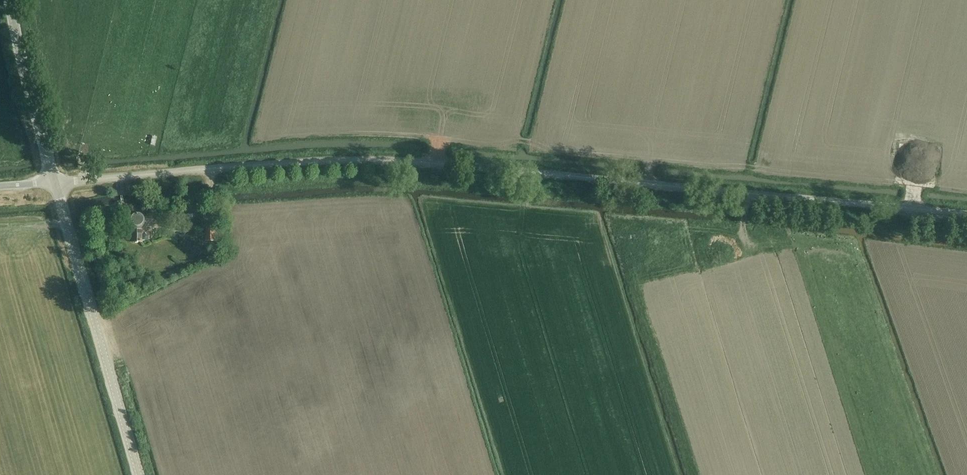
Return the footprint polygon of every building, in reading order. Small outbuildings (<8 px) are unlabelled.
[(181,209),(181,220),(197,219),(197,209),(181,209)] [(131,229),(132,230),(132,241),(141,241),(141,230),(143,229),(144,228),(145,227),(146,225),(146,224),(147,222),(151,222),(151,216),(145,216),(145,215),(144,214),(142,213),(141,212),(139,212),(138,211),(136,211),(134,211),(133,212),(131,213),(130,214),(129,215),(128,217),(127,218),(127,220),(127,222),(127,223),(128,225),(128,226),(129,228),(131,229)] [(215,241),(215,225),(205,225),(205,241),(215,241)]
